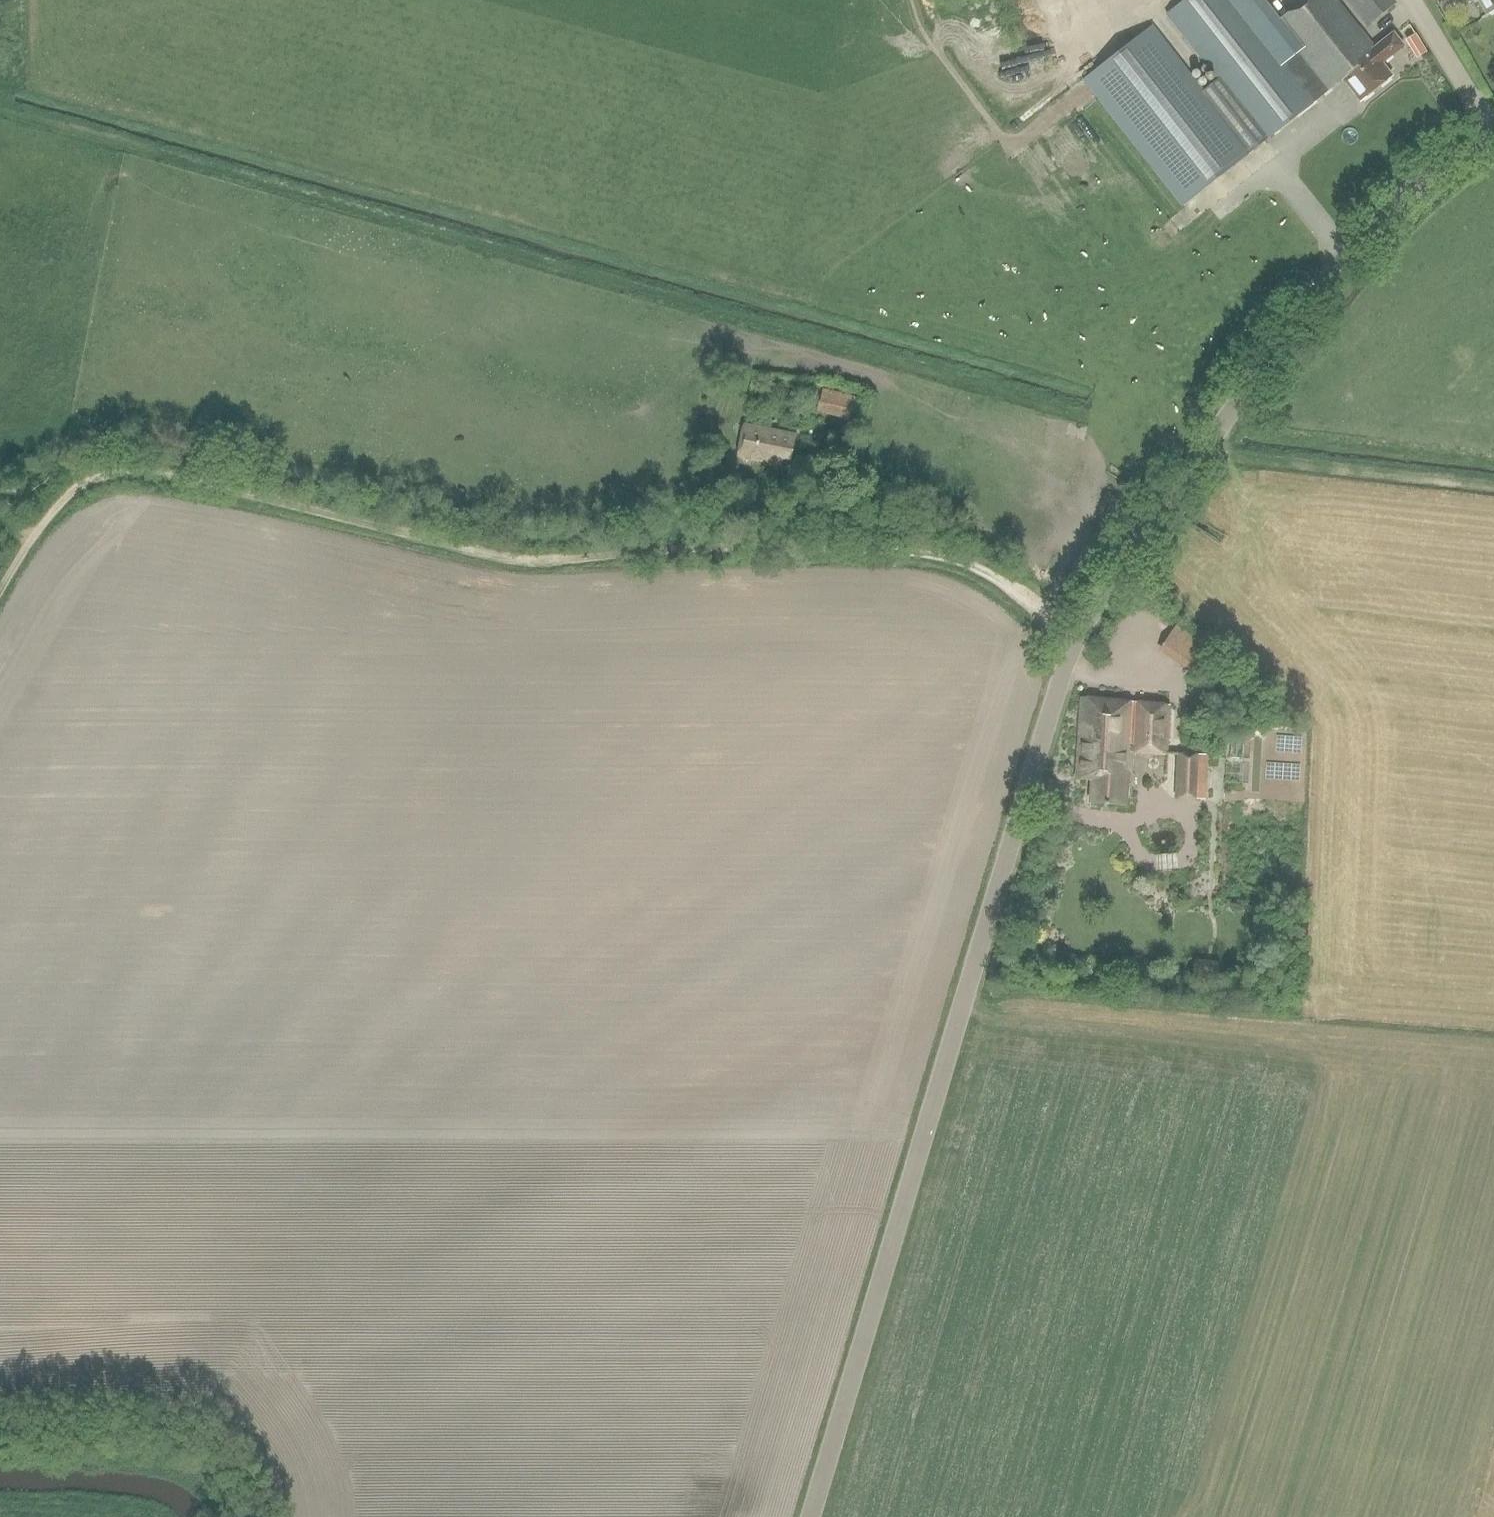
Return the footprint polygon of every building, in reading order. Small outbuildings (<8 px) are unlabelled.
[(1394,31),(1374,46),(1338,0),(1304,0),(1278,20),(1262,0),(1186,0),(1167,15),(1217,79),(1201,91),(1152,28),(1084,81),(1183,207),(1251,154),(1250,154),(1266,141),(1267,142),(1344,80),(1360,102),(1394,76),(1384,62),(1406,46),(1394,31)] [(1367,27),(1398,4),(1395,0),(1347,0),(1367,27)] [(1478,1),(1479,0),(1487,14),(1493,10),(1493,0),(1477,0),(1478,1)] [(857,398),(823,389),(817,412),(851,421),(857,398)] [(789,460),(794,434),(745,426),(739,457),(780,465),(781,459),(789,460)] [(1169,754),(1172,705),(1084,699),(1079,777),(1094,778),(1092,802),(1127,804),(1129,770),(1131,770),(1133,751),(1169,754)] [(1200,800),(1203,756),(1181,754),(1178,799),(1200,800)]
